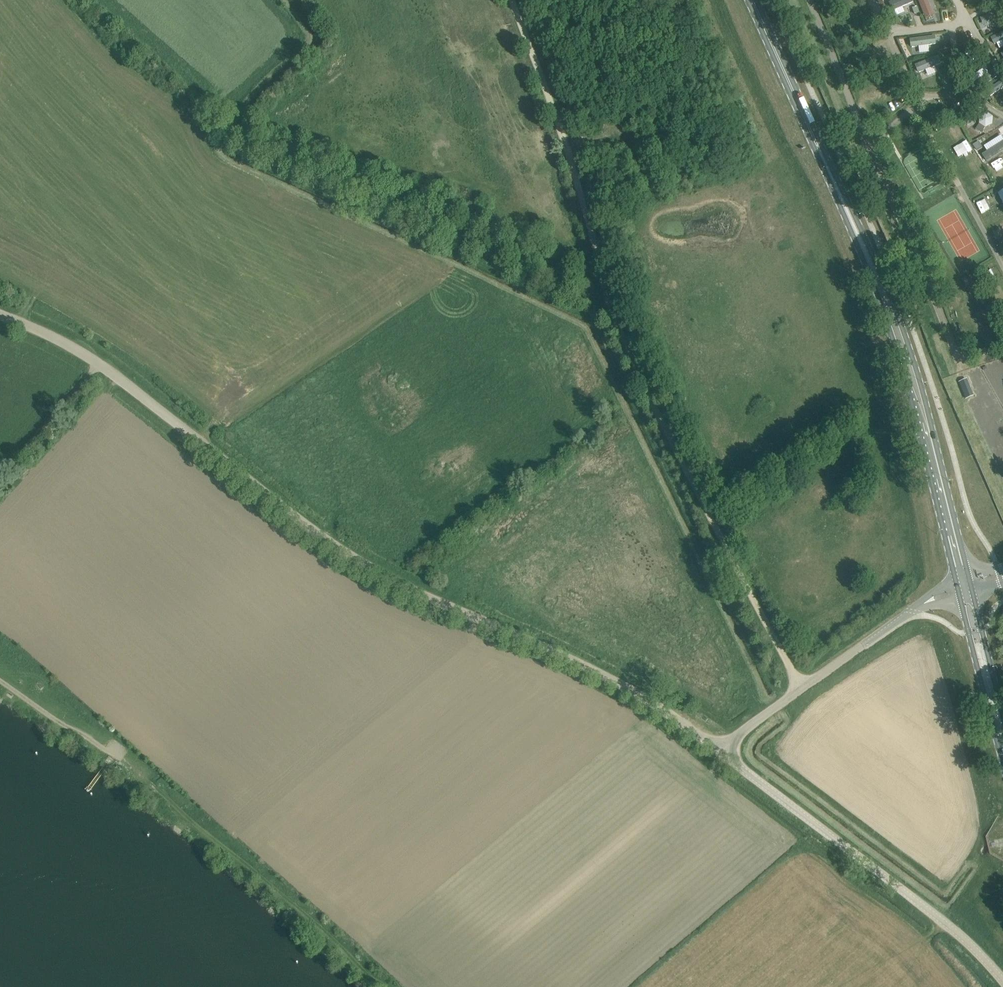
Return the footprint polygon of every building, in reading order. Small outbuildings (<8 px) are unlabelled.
[(913,2),(913,0),(892,0),(889,2),(892,10),(913,2)] [(935,2),(935,0),(918,0),(926,18),(935,15),(930,4),(935,2)] [(983,25),(1001,18),(997,9),(979,16),(983,25)] [(930,51),(930,44),(936,44),(936,36),(910,37),(911,46),(919,46),(919,52),(930,51)] [(935,65),(942,63),(939,55),(916,63),(921,78),(937,73),(935,65)] [(938,73),(946,71),(944,63),(936,65),(938,73)] [(986,112),(976,126),(984,132),(995,118),(986,112)] [(969,141),(955,147),(959,157),(974,150),(969,141)] [(1002,180),(1002,169),(995,174),(1000,182),(1002,180)] [(1002,202),(1002,188),(1002,187),(995,190),(1000,203),(1002,202)] [(959,381),(966,397),(974,394),(967,377),(959,381)] [(987,405),(976,411),(980,420),(992,413),(987,405)]
